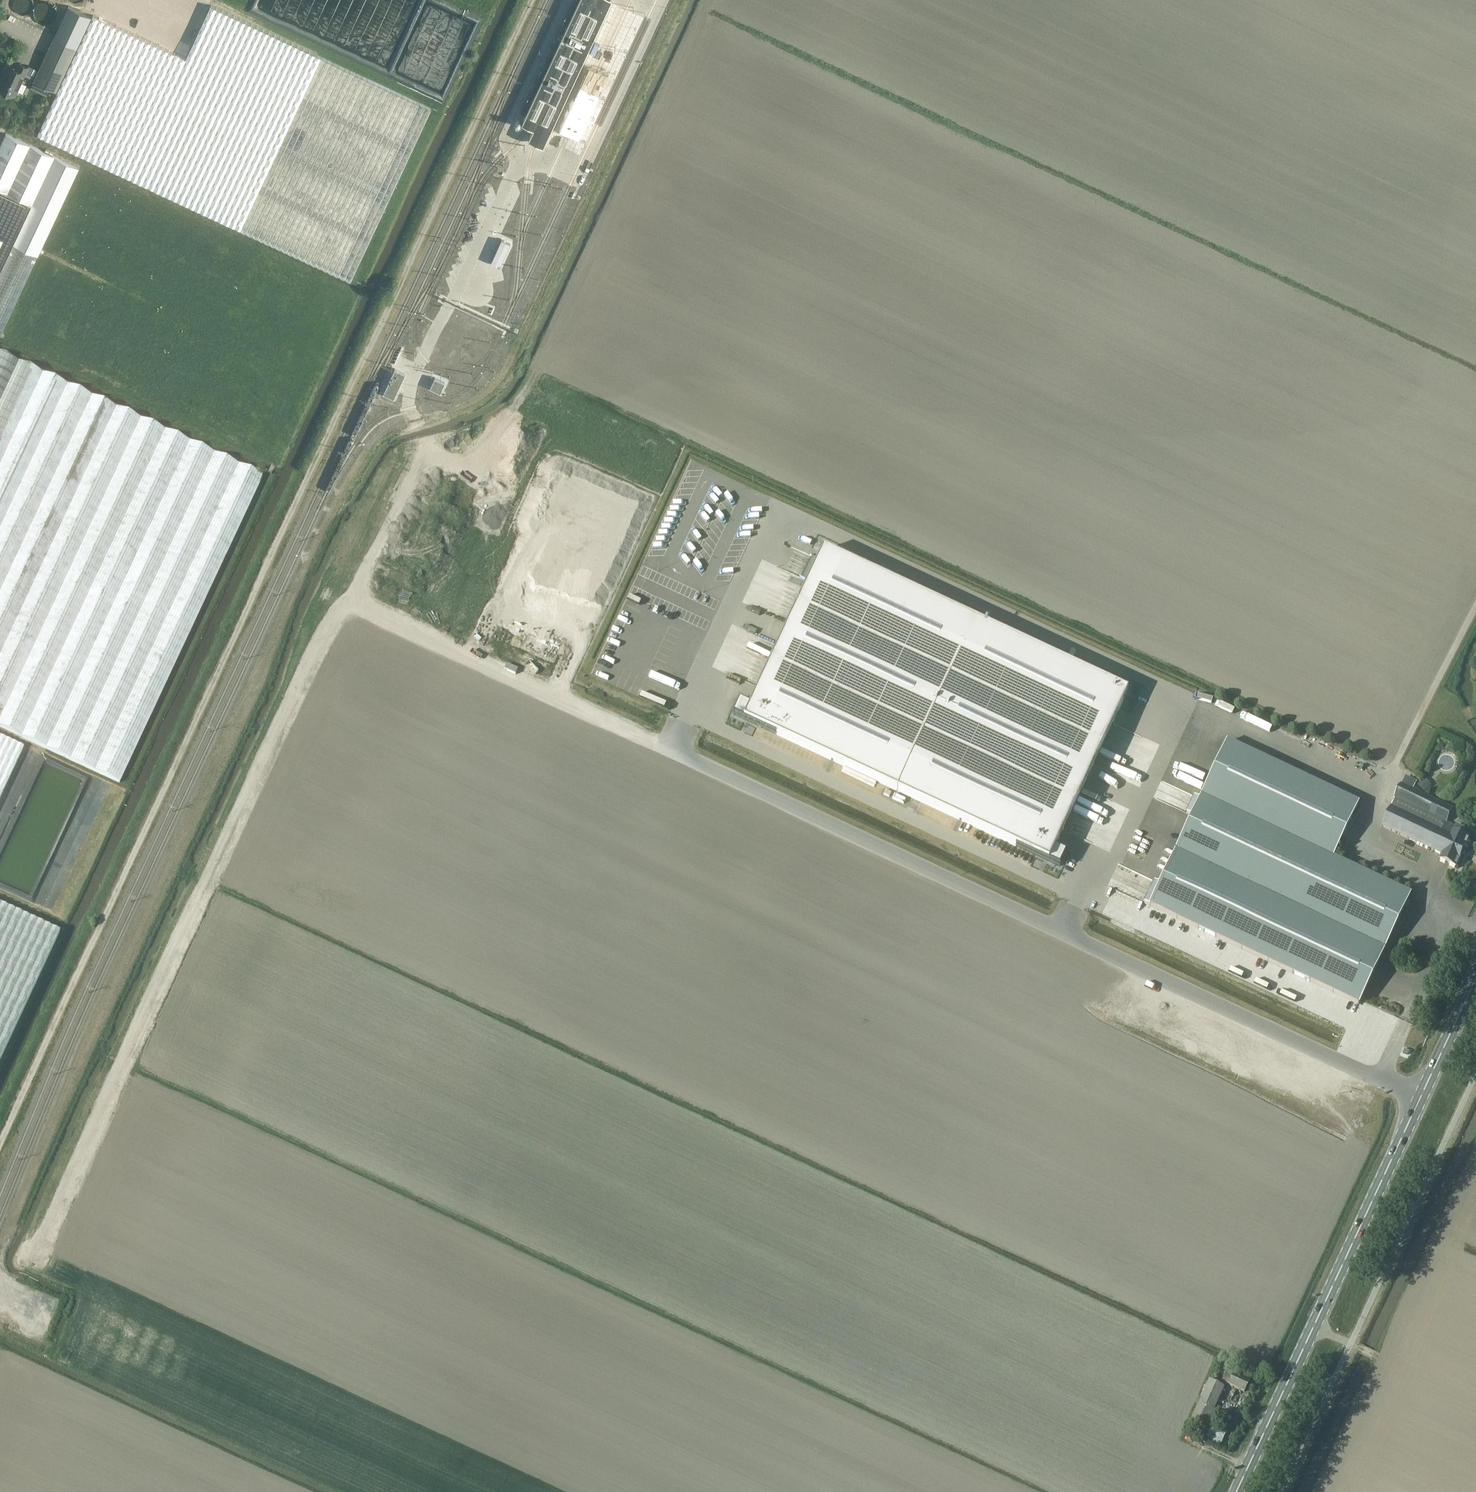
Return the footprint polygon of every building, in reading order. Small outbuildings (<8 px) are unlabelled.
[(92,17),(58,91),(38,134),(351,280),(432,108),(200,0),(100,0),(92,17)] [(521,112),(524,114),(525,114),(523,120),(523,121),(522,122),(523,122),(525,119),(527,120),(533,122),(533,123),(534,123),(533,127),(534,127),(529,138),(530,138),(531,135),(535,137),(535,136),(541,139),(544,141),(543,144),(544,145),(611,0),(610,0),(609,2),(605,0),(573,0),(521,112)] [(53,14),(54,10),(53,8),(53,6),(51,3),(48,2),(46,1),(44,1),(41,1),(40,2),(37,3),(35,6),(34,10),(34,14),(36,17),(39,19),(41,20),(43,20),(47,20),(50,18),(51,17),(53,14)] [(80,11),(68,6),(34,80),(58,91),(92,17),(86,14),(88,9),(82,6),(80,11)] [(14,67),(9,65),(0,85),(0,88),(14,95),(28,67),(26,67),(21,65),(21,64),(20,64),(18,69),(14,67)] [(0,145),(0,337),(79,167),(6,133),(0,145)] [(502,239),(491,262),(500,266),(511,243),(502,239)] [(4,708),(0,717),(0,727),(119,782),(263,476),(165,430),(0,353),(0,707),(4,708)] [(435,377),(430,387),(440,392),(445,381),(435,377)] [(746,710),(1072,863),(1079,850),(1068,845),(1135,701),(1142,688),(837,544),(830,558),(763,701),(752,696),(746,710)] [(608,678),(613,667),(602,663),(597,674),(608,678)] [(23,747),(0,736),(0,797),(23,747)] [(1333,858),(1343,836),(1358,803),(1227,741),(1149,906),(1358,1005),(1410,894),(1333,858)] [(1401,784),(1382,826),(1442,855),(1440,859),(1456,867),(1462,854),(1463,855),(1465,851),(1463,850),(1469,838),(1454,830),(1455,827),(1446,823),(1453,809),(1401,784)] [(60,932),(0,904),(0,1060),(60,932)] [(1221,1382),(1232,1387),(1244,1392),(1249,1381),(1233,1374),(1226,1370),(1221,1382)] [(1189,1427),(1198,1431),(1200,1432),(1204,1424),(1206,1425),(1223,1387),(1209,1380),(1192,1418),(1189,1427)] [(1219,1445),(1225,1433),(1212,1427),(1206,1439),(1219,1445)]
